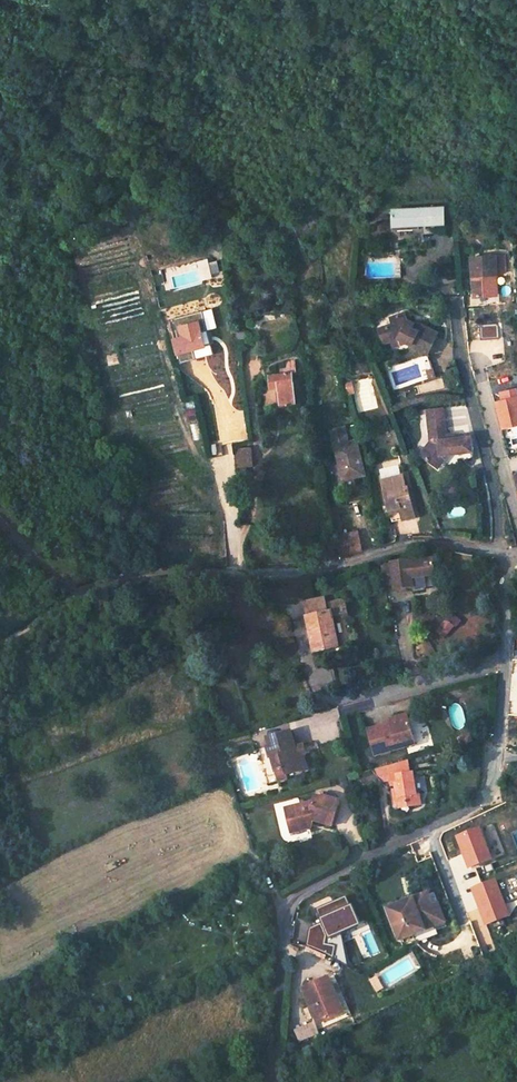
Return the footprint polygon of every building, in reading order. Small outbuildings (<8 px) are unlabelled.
[(419,213),(393,214),(394,233),(420,231),(420,229),(424,229),(447,227),(446,208),(419,210),(419,213)] [(448,235),(447,227),(424,229),(425,237),(448,235)] [(500,272),(498,253),(468,256),(472,297),(490,296),(489,273),(500,272)] [(203,307),(196,309),(201,325),(208,323),(203,307)] [(201,325),(196,309),(172,315),(177,331),(171,332),(177,352),(207,343),(201,325)] [(389,344),(402,339),(410,343),(409,346),(427,354),(437,332),(419,323),(418,324),(402,316),(401,314),(386,319),(387,323),(373,328),(379,344),(387,341),(389,344)] [(245,346),(243,331),(233,332),(235,347),(245,346)] [(295,400),(291,371),(267,375),(269,387),(277,386),(280,402),(295,400)] [(503,400),(501,401),(496,402),(500,421),(508,420),(510,427),(516,425),(516,396),(515,389),(502,392),(503,400)] [(418,454),(431,466),(441,455),(473,452),(472,435),(444,438),(442,407),(426,409),(428,441),(418,454)] [(508,420),(500,421),(502,429),(510,427),(508,420)] [(360,474),(348,439),(327,446),(346,498),(358,493),(352,477),(360,474)] [(250,468),(247,448),(233,450),(236,470),(250,468)] [(413,515),(401,473),(377,479),(385,509),(396,506),(400,518),(413,515)] [(337,538),(340,557),(345,555),(347,558),(360,553),(357,535),(337,538)] [(451,564),(451,553),(442,553),(442,564),(451,564)] [(392,561),(393,563),(386,563),(387,582),(395,582),(395,587),(413,586),(413,589),(425,589),(425,576),(436,575),(434,560),(417,560),(417,559),(392,561)] [(446,638),(463,620),(454,611),(437,629),(446,638)] [(344,613),(311,617),(316,652),(349,646),(344,613)] [(372,756),(404,747),(401,737),(412,734),(406,713),(383,720),(385,725),(364,731),(372,756)] [(270,756),(274,770),(282,768),(284,775),(308,768),(303,752),(296,753),(289,731),(265,737),(267,744),(256,747),(260,759),(270,756)] [(412,734),(401,737),(404,747),(415,744),(412,734)] [(390,783),(393,793),(389,794),(391,798),(392,806),(394,806),(403,804),(404,811),(418,808),(414,792),(412,793),(408,774),(406,774),(404,761),(382,767),(384,779),(386,784),(390,783)] [(374,782),(384,779),(382,767),(365,772),(374,782)] [(274,770),(278,781),(286,779),(284,775),(282,768),(274,770)] [(362,797),(374,782),(365,772),(352,775),(356,784),(354,787),(362,797)] [(313,802),(285,808),(289,825),(297,823),(299,830),(311,827),(310,821),(315,820),(324,827),(338,810),(326,800),(324,802),(317,796),(313,802)] [(404,811),(403,804),(394,806),(395,813),(404,811)] [(290,832),(299,830),(297,823),(289,825),(290,832)] [(460,832),(468,867),(495,861),(487,826),(460,832)] [(349,958),(341,932),(363,924),(353,894),(318,906),(324,925),(307,930),(315,952),(329,947),(334,963),(349,958)] [(431,906),(428,895),(386,908),(396,941),(425,931),(421,922),(435,917),(431,906)] [(445,924),(438,903),(431,906),(435,917),(421,922),(425,931),(445,924)] [(336,997),(326,973),(301,985),(316,1019),(335,1010),(331,1000),(336,997)] [(374,973),(366,979),(374,992),(382,986),(374,973)] [(341,1008),(336,997),(331,1000),(335,1010),(341,1008)] [(314,1022),(294,1028),(298,1040),(318,1034),(314,1022)]
